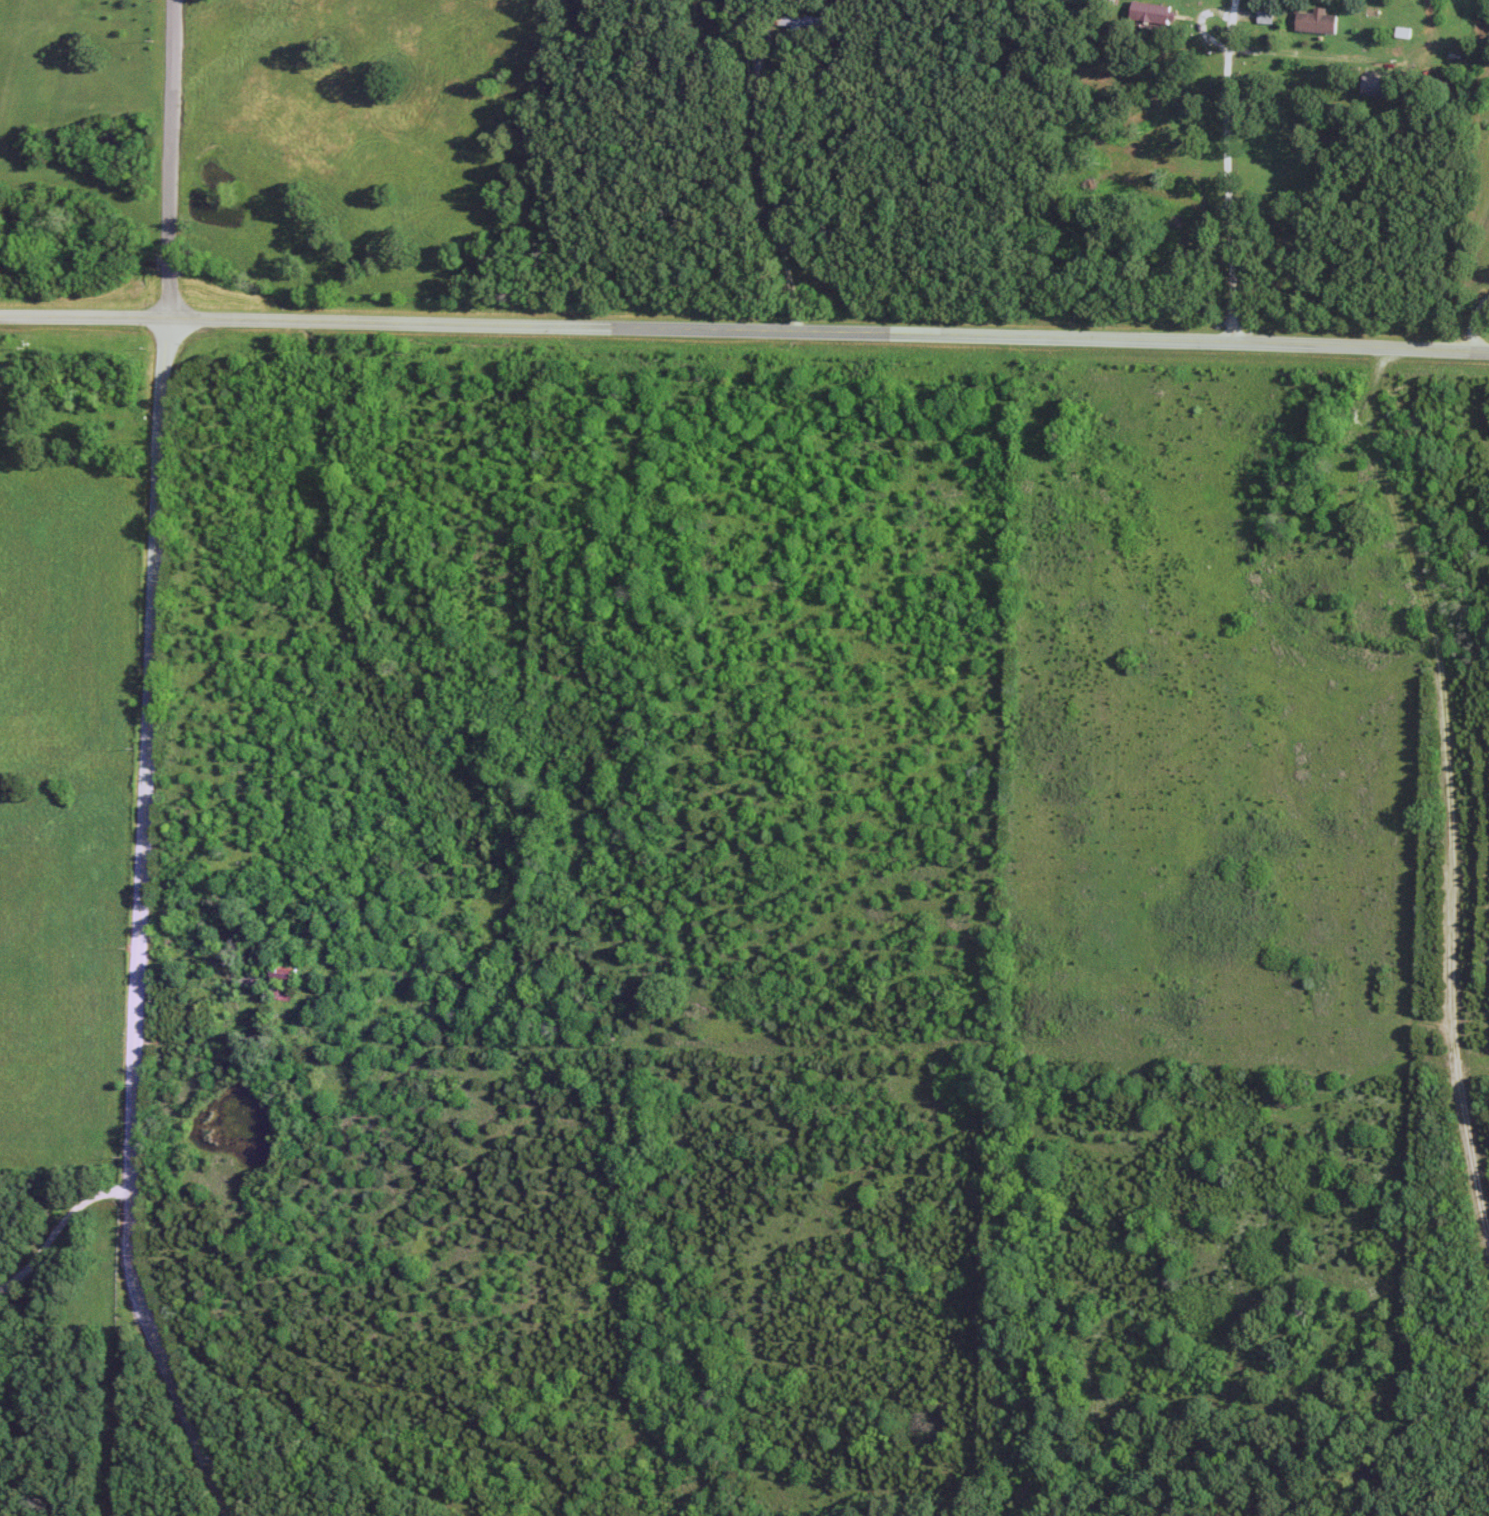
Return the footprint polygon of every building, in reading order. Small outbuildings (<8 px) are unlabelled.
[(1134,20),(1177,25),(1179,7),(1136,2),(1134,20)] [(1330,8),(1318,8),(1318,12),(1300,12),(1300,32),(1341,32),(1341,16),(1330,16),(1330,8)] [(1262,13),(1262,23),(1275,23),(1275,13),(1262,13)] [(782,27),(826,27),(826,16),(782,16),(782,27)] [(1392,100),(1395,79),(1369,75),(1366,96),(1392,100)]
